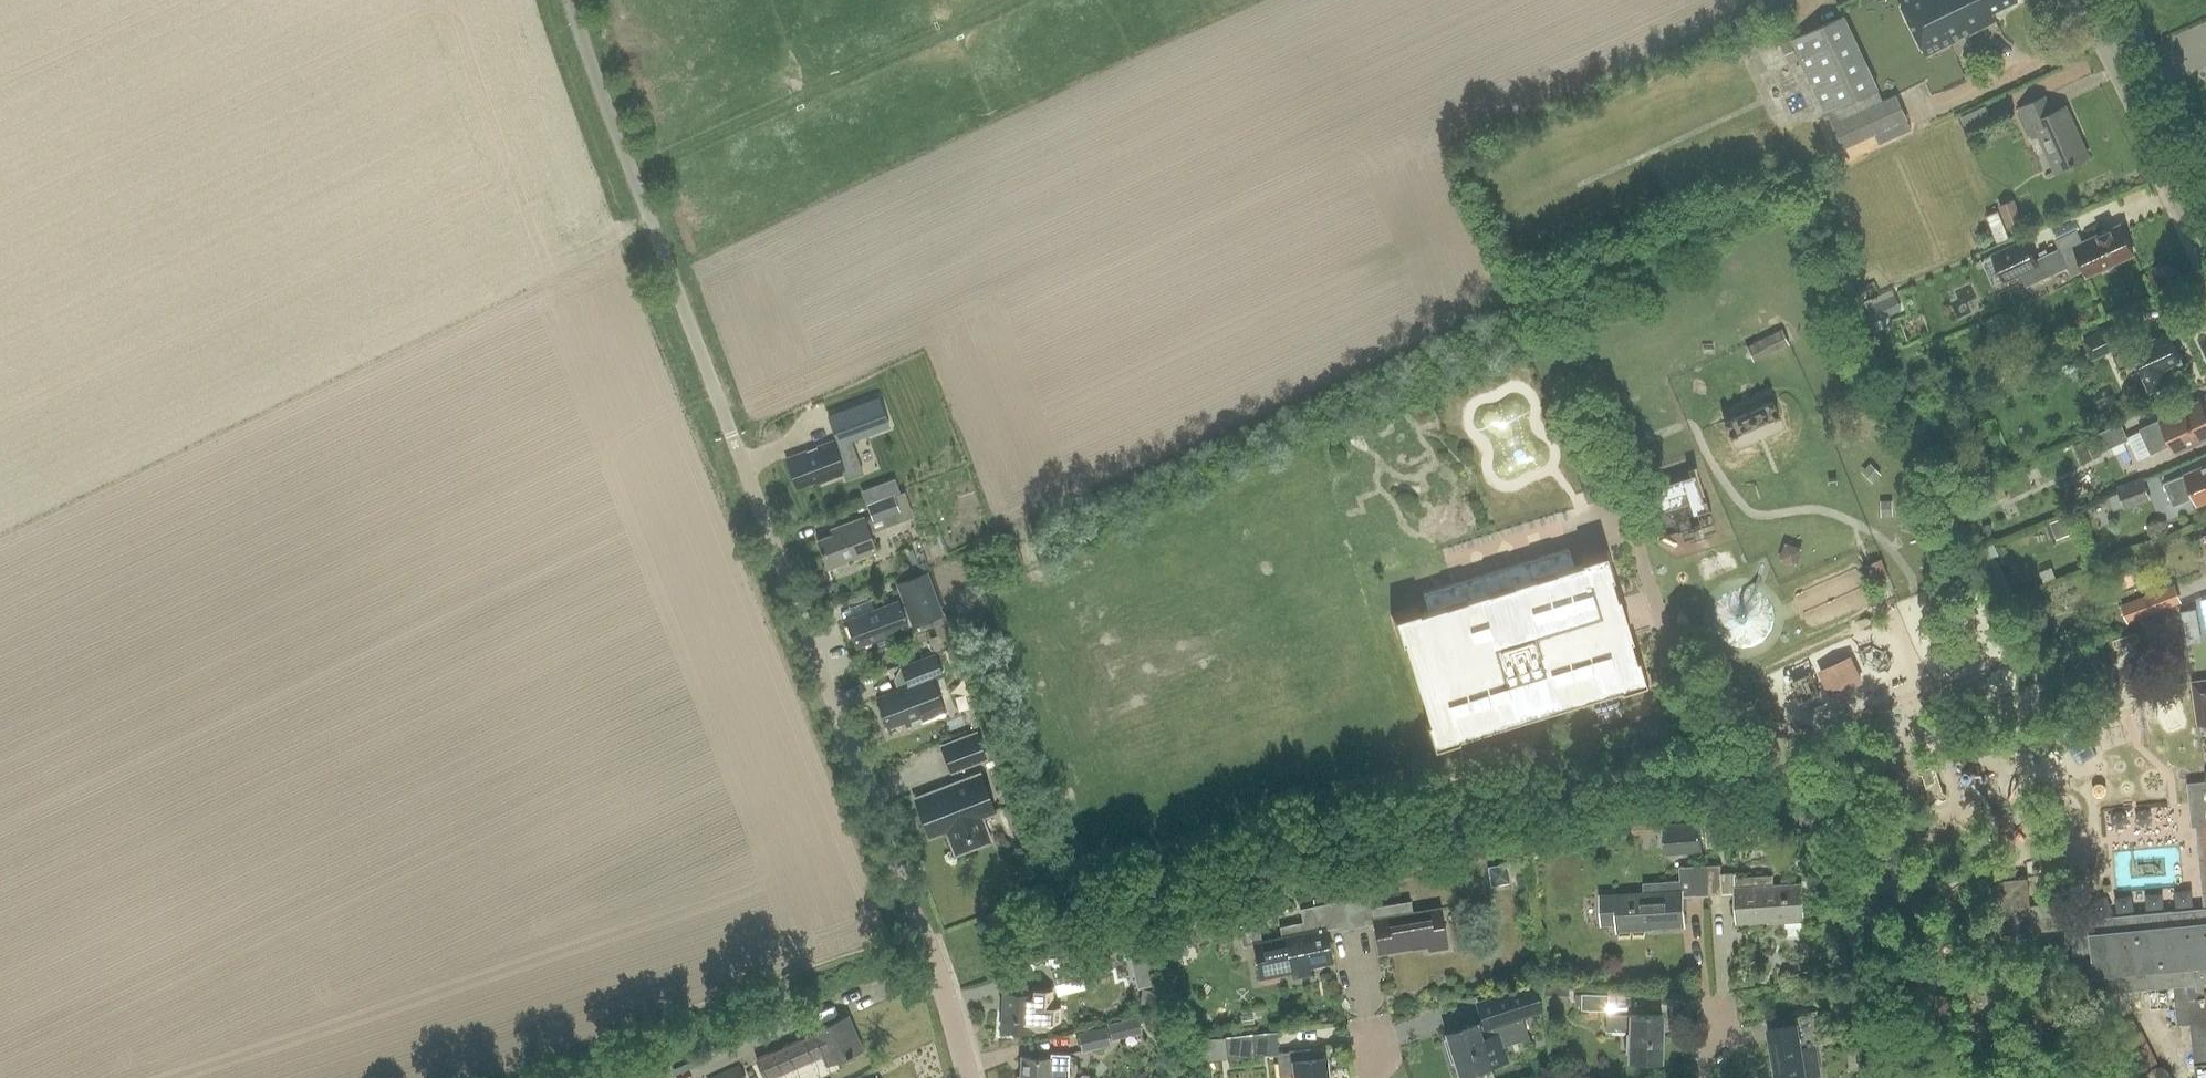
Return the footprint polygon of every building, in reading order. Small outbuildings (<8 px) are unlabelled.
[(2017,1),(2016,0),(1899,0),(1925,55),(1992,22),(1988,15),(2017,1)] [(1825,112),(1827,111),(1846,149),(1910,118),(1898,94),(1887,99),(1845,13),(1782,44),(1792,63),(1800,59),(1825,112)] [(2056,169),(2089,154),(2065,102),(2053,108),(2046,91),(2018,104),(2032,134),(2039,131),(2056,169)] [(1970,130),(2003,118),(1997,102),(1964,114),(1970,130)] [(2000,205),(2009,228),(2025,223),(2016,199),(2000,205)] [(2000,211),(1988,216),(1998,242),(2010,237),(2000,211)] [(2075,231),(2056,239),(2073,275),(2082,271),(2082,272),(2128,252),(2116,223),(2079,240),(2075,231)] [(2028,238),(1993,254),(2006,281),(2041,265),(2028,238)] [(1874,281),(1857,288),(1861,296),(1877,289),(1874,281)] [(1894,294),(1882,300),(1888,313),(1900,308),(1894,294)] [(1787,323),(1750,337),(1755,353),(1793,339),(1787,323)] [(2163,365),(2180,357),(2166,327),(2141,339),(2140,335),(2127,341),(2129,343),(2119,348),(2109,325),(2081,338),(2090,356),(2110,347),(2120,367),(2137,359),(2151,387),(2169,378),(2163,365)] [(2033,354),(2014,362),(2019,375),(2038,367),(2033,354)] [(879,397),(829,415),(833,425),(839,442),(840,444),(841,446),(852,442),(891,427),(879,397)] [(1777,398),(1727,420),(1734,436),(1784,413),(1777,398)] [(2205,433),(2205,419),(2196,398),(2138,425),(2142,432),(2130,438),(2140,459),(2152,454),(2149,447),(2168,438),(2173,448),(2205,433)] [(2130,438),(2122,422),(2086,438),(2095,458),(2103,455),(2101,451),(2130,438)] [(832,441),(787,458),(797,484),(802,482),(804,487),(844,472),(846,478),(859,473),(864,472),(852,442),(841,446),(840,444),(834,446),(833,442),(832,441)] [(1883,474),(1872,463),(1863,471),(1875,483),(1883,474)] [(2205,495),(2205,463),(2163,480),(2171,502),(2190,495),(2192,500),(2205,495)] [(1701,496),(1704,507),(1717,503),(1706,469),(1663,483),(1671,506),(1701,496)] [(2127,508),(2152,499),(2144,477),(2119,485),(2127,508)] [(823,539),(819,541),(829,568),(877,550),(869,529),(891,520),(890,516),(901,512),(908,509),(902,493),(895,496),(869,505),(873,517),(866,521),(865,518),(821,534),(823,539)] [(1883,500),(1883,516),(1895,516),(1895,500),(1883,500)] [(1981,548),(1985,558),(2002,551),(1998,541),(1981,548)] [(1459,737),(1621,687),(1623,692),(1650,683),(1642,656),(1636,657),(1630,639),(1633,638),(1629,627),(1620,595),(1617,596),(1612,577),(1617,575),(1608,548),(1581,556),(1583,562),(1574,564),(1569,547),(1461,580),(1423,592),(1429,609),(1420,612),(1419,606),(1391,615),(1400,642),(1405,641),(1430,721),(1425,723),(1433,751),(1460,742),(1459,737)] [(1876,561),(1868,564),(1875,581),(1884,578),(1890,575),(1882,558),(1876,561)] [(953,644),(941,613),(925,571),(897,582),(905,602),(900,604),(898,599),(847,618),(858,645),(872,639),(876,649),(912,635),(905,617),(909,615),(913,624),(931,616),(938,635),(933,636),(939,650),(953,644)] [(2175,584),(2123,604),(2130,623),(2179,603),(2182,602),(2175,584)] [(2197,611),(2183,613),(2185,628),(2200,625),(2197,611)] [(901,665),(901,666),(907,681),(897,685),(898,687),(877,695),(888,724),(905,718),(907,723),(943,709),(931,677),(941,673),(933,652),(901,665)] [(1852,655),(1819,670),(1831,697),(1865,682),(1852,655)] [(2199,724),(2205,724),(2205,679),(2193,680),(2199,724)] [(942,744),(952,771),(989,757),(978,729),(942,744)] [(980,773),(916,797),(930,835),(947,828),(957,853),(990,840),(980,815),(994,810),(980,773)] [(2205,779),(2189,780),(2191,805),(2192,826),(2205,825),(2205,779)] [(1665,823),(1667,854),(1703,851),(1701,820),(1665,823)] [(1661,822),(1634,823),(1634,834),(1662,834),(1661,822)] [(1542,833),(1529,834),(1531,842),(1531,845),(1543,843),(1543,840),(1542,833)] [(1505,864),(1489,867),(1492,884),(1508,881),(1505,864)] [(1717,864),(1706,865),(1708,890),(1718,890),(1717,864)] [(1708,890),(1706,865),(1681,866),(1681,879),(1645,881),(1645,891),(1603,893),(1605,922),(1620,921),(1621,927),(1650,926),(1650,924),(1681,922),(1679,892),(1708,890)] [(1771,871),(1734,873),(1737,918),(1769,916),(1769,919),(1802,918),(1801,881),(1772,882),(1771,871)] [(2102,915),(2095,916),(2095,914),(2076,915),(2065,916),(2064,902),(2030,905),(2027,877),(1997,880),(2001,932),(2066,926),(2067,935),(2073,934),(2078,994),(2176,985),(2180,1022),(2193,1021),(2198,1077),(2205,1077),(2205,906),(2102,915)] [(1343,885),(1346,896),(1363,892),(1360,881),(1343,885)] [(1038,882),(1022,888),(1025,897),(1041,890),(1038,882)] [(1370,892),(1344,897),(1350,928),(1374,922),(1380,952),(1428,942),(1430,950),(1452,946),(1443,904),(1414,910),(1412,900),(1374,908),(1370,892)] [(1281,926),(1283,934),(1263,938),(1259,922),(1250,924),(1254,940),(1253,940),(1261,977),(1298,969),(1299,975),(1311,972),(1309,962),(1332,957),(1326,929),(1337,927),(1338,931),(1350,928),(1344,897),(1314,903),(1317,916),(1301,919),(1302,922),(1281,926)] [(1910,915),(1900,923),(1912,936),(1921,928),(1910,915)] [(1080,961),(1052,968),(1056,983),(1083,976),(1080,961)] [(1475,1018),(1445,1029),(1460,1075),(1510,1059),(1505,1043),(1529,1035),(1522,1014),(1543,1007),(1535,982),(1477,1000),(1485,1022),(1478,1025),(1475,1018)] [(1545,986),(1545,1009),(1569,1009),(1569,986),(1545,986)] [(1033,988),(1033,992),(1004,991),(1002,1029),(1032,1030),(1032,1028),(1045,1028),(1054,1020),(1055,1007),(1051,1006),(1052,989),(1033,988)] [(1579,1005),(1583,1005),(1583,1018),(1597,1019),(1597,1005),(1606,1005),(1606,993),(1579,993),(1579,1005)] [(1938,995),(1936,1009),(1949,1010),(1951,996),(1938,995)] [(1660,1055),(1662,1010),(1605,1007),(1605,1025),(1629,1026),(1628,1054),(1660,1055)] [(1815,1010),(1793,1014),(1794,1022),(1767,1027),(1776,1077),(1781,1077),(1820,1071),(1815,1041),(1821,1041),(1815,1010)] [(862,1048),(848,1016),(814,1030),(815,1033),(758,1057),(767,1077),(824,1054),(828,1063),(862,1048)] [(1138,1016),(1109,1023),(1112,1038),(1141,1031),(1138,1016)] [(1107,1025),(1079,1032),(1084,1050),(1111,1044),(1107,1025)] [(2159,1063),(2141,1029),(2119,1041),(2136,1074),(2159,1063)] [(1204,1060),(1276,1052),(1273,1030),(1202,1038),(1204,1060)] [(1325,1052),(1324,1052),(1323,1047),(1310,1049),(1309,1046),(1277,1049),(1280,1076),(1295,1074),(1296,1077),(1329,1077),(1325,1052)] [(1050,1053),(1050,1057),(1022,1056),(1021,1077),(1068,1077),(1069,1058),(1069,1054),(1050,1053)]
